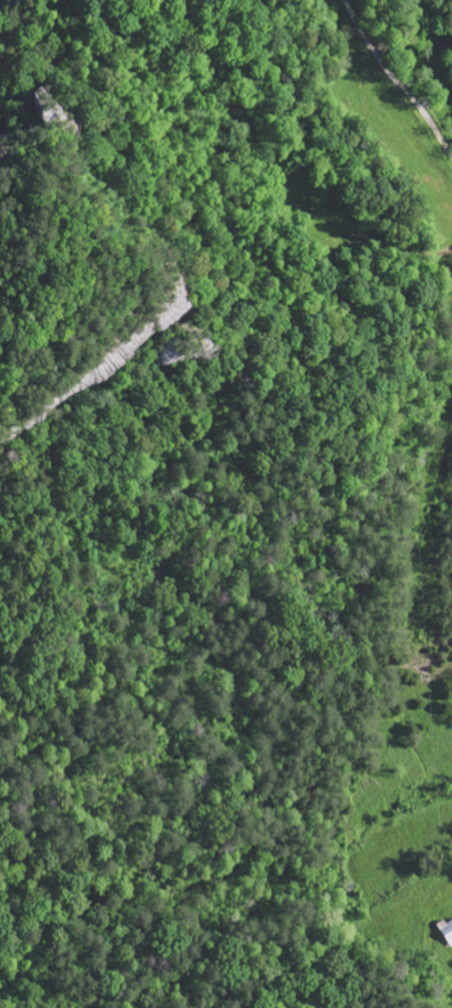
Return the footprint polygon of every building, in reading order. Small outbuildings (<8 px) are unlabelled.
[(446,923),(444,920),(436,926),(451,946),(451,918),(446,923)]
